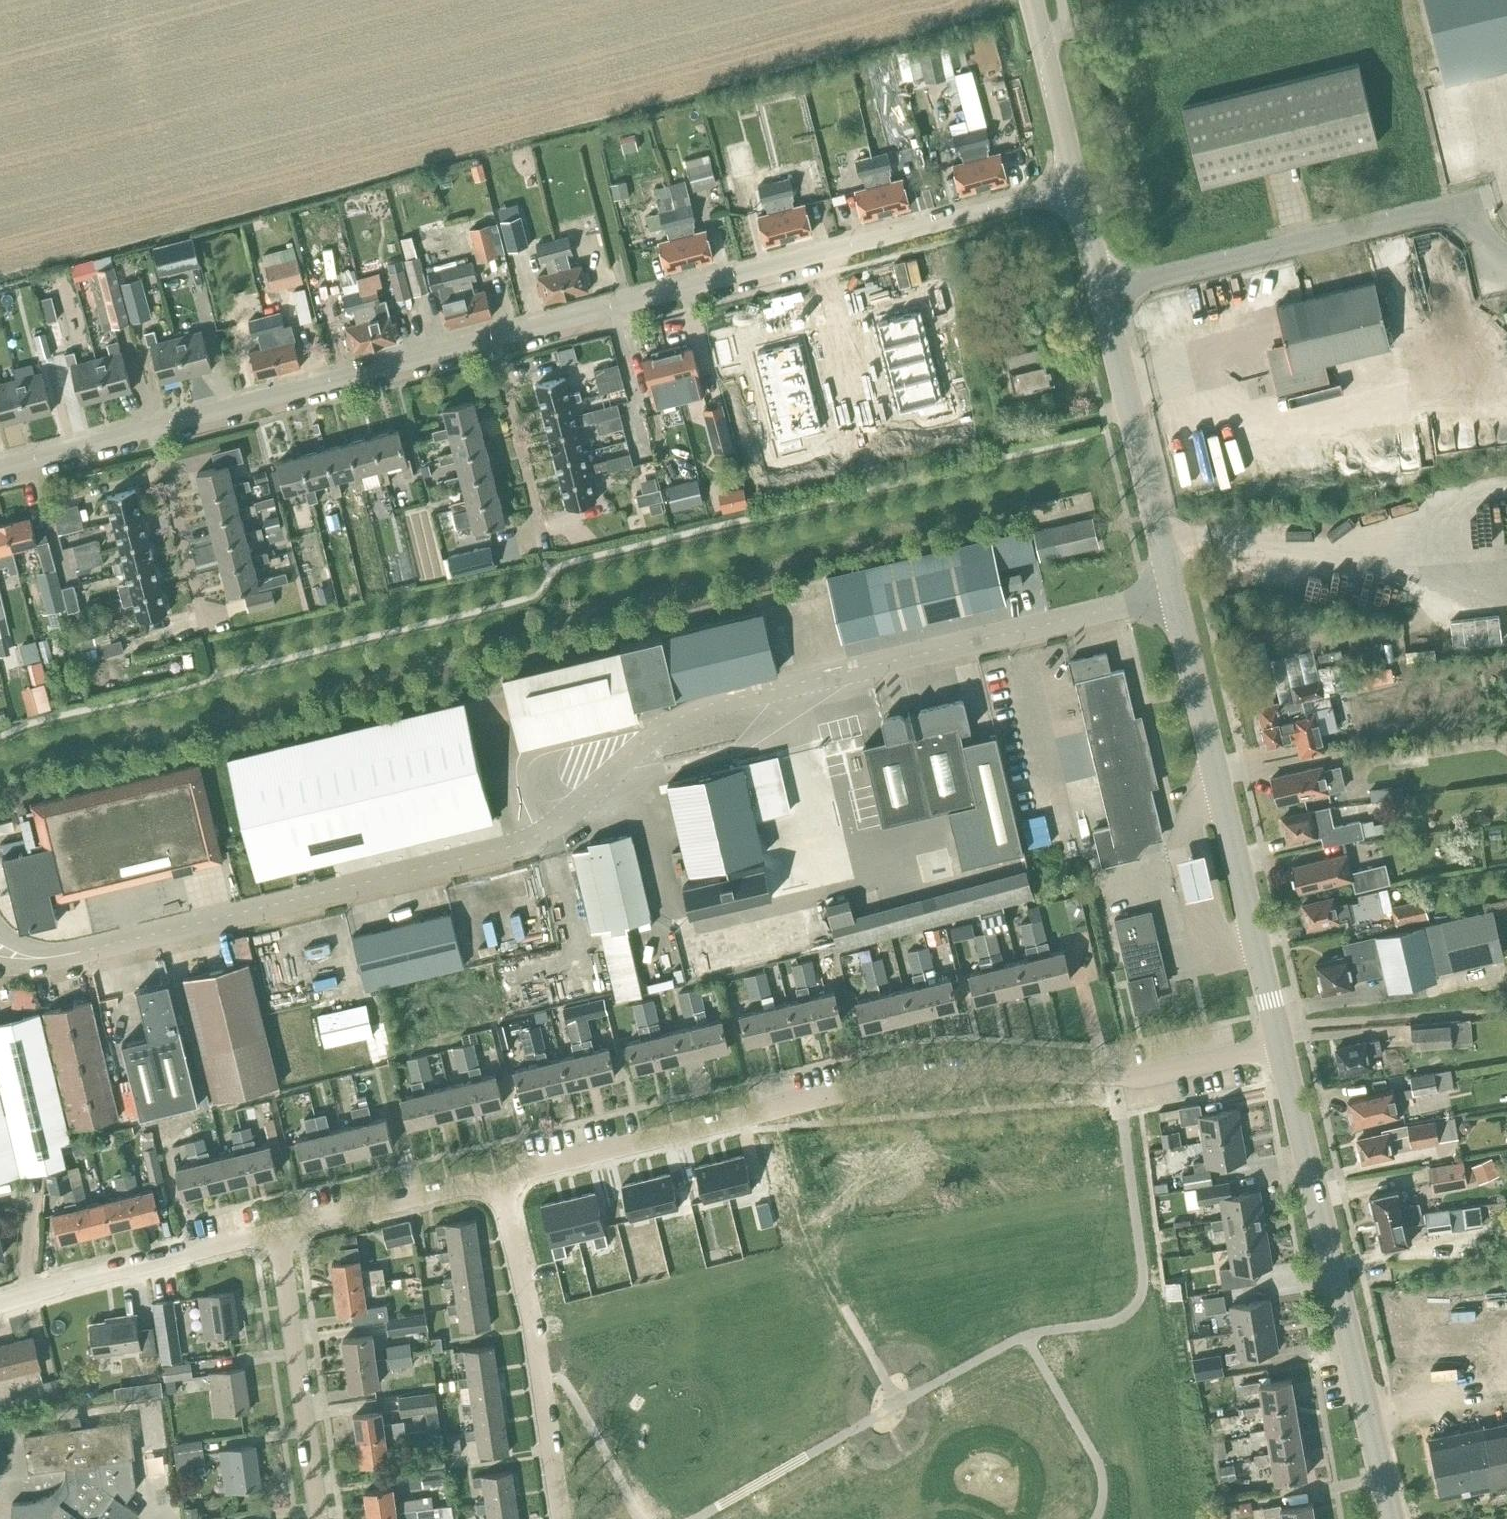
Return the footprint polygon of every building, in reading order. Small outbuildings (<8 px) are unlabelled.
[(1506,65),(1506,0),(1426,0),(1445,80),(1506,65)] [(946,79),(939,47),(918,51),(925,83),(946,79)] [(903,80),(923,76),(919,53),(918,51),(918,48),(898,53),(903,80)] [(1201,185),(1377,142),(1358,63),(1182,106),(1201,185)] [(954,75),(969,132),(983,187),(1006,180),(999,153),(989,155),(987,148),(989,148),(988,144),(990,143),(971,70),(954,75)] [(960,193),(983,187),(969,132),(953,136),(957,151),(959,151),(960,155),(962,155),(964,162),(953,165),(960,193)] [(888,153),(887,153),(884,138),(867,143),(871,157),(885,212),(909,206),(901,178),(891,181),(889,174),(891,173),(890,169),(893,168),(888,153)] [(885,212),(871,157),(867,143),(850,147),(854,161),(855,161),(860,177),(861,177),(862,181),(864,180),(866,188),(855,190),(862,218),(885,212)] [(717,184),(711,160),(686,166),(692,190),(717,184)] [(471,165),(475,181),(486,178),(482,162),(471,165)] [(788,238),(773,183),(770,169),(754,173),(758,187),(762,202),(763,202),(764,206),(766,206),(768,213),(757,216),(764,244),(788,238)] [(773,183),(788,238),(811,232),(804,204),(794,207),(792,199),(793,199),(792,195),(794,194),(790,178),(773,183)] [(611,184),(614,200),(629,197),(626,181),(611,184)] [(674,209),(675,209),(669,183),(652,187),(659,213),(663,228),(664,228),(665,233),(667,232),(669,239),(658,242),(666,270),(689,264),(674,209)] [(833,198),(835,205),(847,202),(845,194),(833,198)] [(689,264),(712,258),(705,230),(694,233),(692,225),(694,225),(693,220),(695,220),(691,204),(675,209),(674,209),(689,264)] [(502,220),(509,250),(529,245),(521,215),(502,220)] [(497,256),(489,224),(474,228),(481,260),(497,256)] [(417,256),(412,235),(400,238),(406,258),(404,259),(413,295),(429,291),(419,255),(417,256)] [(160,276),(200,265),(192,236),(152,247),(160,276)] [(566,296),(588,290),(586,282),(589,281),(586,271),(583,272),(581,264),(570,267),(566,254),(572,253),(568,236),(551,240),(566,296)] [(566,296),(551,240),(535,245),(540,261),(545,260),(549,272),(537,275),(540,283),(536,284),(539,295),(542,294),(544,302),(566,296)] [(272,290),(303,282),(294,246),(262,254),(272,290)] [(112,265),(110,259),(96,262),(98,268),(96,268),(111,328),(129,323),(114,264),(112,265)] [(396,300),(412,296),(402,260),(387,264),(396,300)] [(470,321),(492,315),(490,308),(494,307),(491,296),(487,297),(485,289),(474,292),(471,279),(476,278),(472,261),(456,266),(470,321)] [(449,327),(470,321),(456,266),(427,273),(432,290),(439,288),(444,308),(440,309),(443,320),(447,319),(449,327)] [(379,300),(376,287),(382,285),(378,272),(356,278),(360,291),(374,347),(396,341),(394,333),(398,332),(395,322),(391,322),(385,298),(379,300)] [(937,274),(924,277),(930,301),(943,298),(937,274)] [(152,318),(141,278),(120,283),(131,323),(152,318)] [(374,347),(360,291),(356,278),(340,282),(344,296),(348,312),(354,310),(357,323),(346,326),(348,334),(344,335),(347,345),(351,344),(353,352),(374,347)] [(1323,362),(1390,346),(1374,281),(1276,305),(1285,344),(1271,348),(1269,352),(1277,388),(1282,391),(1324,381),(1326,376),(1323,362)] [(308,282),(297,285),(304,318),(316,315),(308,282)] [(57,320),(51,297),(41,299),(47,323),(57,320)] [(279,372),(300,366),(298,358),(302,357),(299,347),(295,348),(293,339),(295,338),(291,323),(283,325),(280,312),(264,317),(279,372)] [(916,312),(876,321),(883,346),(922,336),(916,312)] [(257,378),(279,372),(264,317),(248,321),(252,337),(258,336),(261,348),(250,351),(252,359),(249,360),(251,371),(255,370),(257,378)] [(725,329),(712,332),(718,356),(731,353),(725,329)] [(186,376),(176,337),(157,342),(154,330),(144,332),(147,345),(151,344),(161,382),(186,376)] [(186,376),(211,369),(201,330),(176,337),(186,376)] [(922,336),(883,346),(887,366),(927,356),(922,336)] [(954,337),(943,339),(946,351),(957,348),(954,337)] [(121,351),(120,352),(117,340),(107,342),(110,354),(96,358),(106,397),(131,390),(121,351)] [(800,341),(760,351),(766,376),(806,366),(800,341)] [(665,349),(679,400),(703,393),(692,347),(681,350),(680,345),(665,349)] [(1014,392),(1053,383),(1048,360),(1046,361),(1042,347),(1005,356),(1009,370),(1008,370),(1014,392)] [(957,348),(946,351),(949,362),(960,360),(957,348)] [(654,406),(679,400),(665,349),(651,352),(653,357),(642,360),(654,406)] [(106,397),(96,358),(77,363),(74,351),(64,353),(67,366),(71,365),(81,403),(106,397)] [(927,356),(887,366),(892,386),(932,376),(927,356)] [(624,387),(618,363),(593,369),(600,393),(624,387)] [(806,366),(766,376),(771,396),(811,386),(806,366)] [(26,418),(51,411),(41,372),(16,379),(26,418)] [(932,376),(892,386),(898,410),(920,405),(923,418),(948,412),(945,398),(938,400),(932,376)] [(564,377),(536,384),(542,409),(571,402),(582,399),(580,391),(569,394),(564,377)] [(16,379),(0,383),(0,419),(1,424),(26,418),(16,379)] [(811,386),(771,396),(776,415),(816,406),(811,386)] [(737,392),(727,394),(730,406),(740,403),(737,392)] [(449,432),(480,425),(474,400),(443,408),(448,427),(433,431),(435,440),(450,436),(449,432)] [(548,434),(577,426),(571,402),(542,409),(548,434)] [(593,409),(596,421),(620,413),(617,402),(593,409)] [(733,448),(721,403),(703,408),(714,453),(733,448)] [(740,403),(730,406),(733,417),(743,415),(740,403)] [(782,439),(775,441),(778,454),(803,448),(800,436),(822,430),(816,406),(776,415),(782,439)] [(596,421),(599,433),(624,426),(620,413),(596,421)] [(455,456),(486,449),(480,425),(449,432),(450,436),(454,451),(439,455),(441,463),(456,460),(455,456)] [(555,458),(583,451),(577,426),(548,434),(555,458)] [(405,477),(413,475),(409,458),(406,459),(398,430),(374,436),(382,467),(385,466),(401,462),(405,477)] [(389,481),(385,466),(382,467),(374,436),(350,443),(358,473),(361,473),(377,469),(381,483),(389,481)] [(365,488),(361,473),(358,473),(350,443),(326,449),(334,480),(338,479),(352,475),(356,490),(365,488)] [(342,494),(338,479),(334,480),(326,449),(302,455),(310,486),(313,485),(328,481),(332,496),(342,494)] [(461,481),(492,473),(486,449),(455,456),(456,460),(460,476),(445,479),(447,488),(462,484),(461,481)] [(561,483),(590,475),(583,451),(555,458),(561,483)] [(633,464),(630,452),(593,462),(595,471),(607,468),(608,471),(633,464)] [(317,500),(313,485),(310,486),(302,455),(277,462),(285,493),(304,488),(308,503),(317,500)] [(235,493),(251,489),(248,480),(233,484),(228,464),(197,472),(203,497),(234,489),(235,493)] [(421,466),(424,476),(432,474),(428,464),(421,466)] [(277,489),(284,488),(279,468),(272,470),(277,489)] [(256,482),(268,479),(266,470),(254,473),(256,482)] [(467,505),(498,497),(492,473),(461,481),(462,484),(466,499),(451,503),(454,512),(468,508),(467,505)] [(567,508),(596,500),(590,475),(561,483),(567,508)] [(703,503),(697,478),(666,486),(672,511),(703,503)] [(113,521),(142,514),(135,488),(106,496),(113,521)] [(660,488),(636,494),(638,506),(663,500),(660,488)] [(239,508),(235,493),(234,489),(203,497),(210,521),(240,513),(241,516),(257,512),(254,504),(239,508)] [(492,534),(489,525),(504,521),(498,497),(467,505),(468,508),(454,512),(460,536),(475,532),(477,538),(492,534)] [(663,511),(661,503),(648,506),(650,514),(663,511)] [(83,528),(78,504),(53,510),(59,534),(83,528)] [(341,526),(338,511),(325,514),(328,529),(341,526)] [(245,532),(241,516),(240,513),(210,521),(216,545),(246,537),(247,541),(263,537),(261,528),(245,532)] [(119,546),(148,538),(142,514),(113,521),(119,546)] [(264,519),(267,532),(281,529),(278,515),(264,519)] [(12,549),(13,549),(37,542),(36,538),(30,516),(5,522),(12,549)] [(1095,546),(1088,518),(1033,531),(1040,559),(1095,546)] [(13,549),(12,549),(5,522),(0,524),(0,566),(8,564),(10,573),(18,571),(13,549)] [(37,542),(45,571),(56,568),(47,535),(36,538),(37,542)] [(841,638),(1006,599),(991,536),(826,575),(841,638)] [(251,556),(247,541),(246,537),(216,545),(222,569),(253,561),(253,564),(269,560),(267,552),(251,556)] [(126,570),(154,563),(148,538),(119,546),(123,560),(111,563),(114,573),(126,570)] [(100,550),(97,539),(72,545),(75,556),(100,550)] [(449,556),(454,575),(494,565),(489,545),(449,556)] [(104,562),(101,551),(76,557),(79,569),(104,562)] [(257,579),(253,564),(253,561),(222,569),(228,594),(258,586),(259,589),(288,581),(286,572),(257,579)] [(121,597),(161,587),(154,563),(126,570),(129,582),(118,585),(121,597)] [(66,607),(56,568),(45,571),(37,573),(51,629),(69,625),(65,608),(66,607)] [(1005,588),(1022,584),(1020,572),(1002,576),(1005,588)] [(80,609),(74,584),(62,587),(68,612),(80,609)] [(139,620),(167,612),(161,587),(121,597),(123,605),(134,602),(139,620)] [(276,604),(272,589),(244,596),(248,611),(276,604)] [(0,591),(0,636),(10,634),(0,591)] [(647,702),(777,671),(763,612),(633,644),(647,702)] [(53,660),(47,638),(38,641),(43,663),(53,660)] [(20,643),(24,662),(41,658),(37,639),(20,643)] [(124,651),(120,639),(96,646),(99,658),(124,651)] [(636,705),(647,702),(633,644),(620,647),(621,649),(503,678),(519,745),(638,716),(636,705)] [(1364,647),(1367,665),(1382,663),(1379,645),(1364,647)] [(99,658),(96,646),(78,651),(83,668),(101,663),(99,658)] [(1134,716),(1123,668),(1110,672),(1105,652),(1069,661),(1074,681),(1075,681),(1086,728),(1134,716)] [(41,659),(27,662),(32,684),(47,681),(41,659)] [(1363,688),(1376,685),(1372,671),(1360,675),(1363,688)] [(1320,734),(1338,729),(1332,705),(1304,711),(1301,700),(1323,695),(1319,679),(1291,686),(1295,701),(1278,705),(1276,705),(1260,709),(1264,725),(1260,730),(1263,739),(1269,743),(1296,736),(1300,755),(1324,750),(1320,734)] [(29,714),(52,709),(45,682),(22,687),(29,714)] [(886,741),(863,746),(882,826),(948,810),(962,867),(1022,853),(1023,852),(996,736),(972,741),(969,730),(971,730),(964,700),(961,698),(954,699),(951,697),(949,700),(921,707),(918,713),(909,708),(904,717),(899,713),(884,716),(881,720),(886,741)] [(257,877),(493,820),(464,701),(228,758),(257,877)] [(1102,794),(1150,783),(1134,716),(1086,728),(1102,794)] [(55,900),(222,860),(199,764),(32,805),(42,846),(3,855),(20,929),(58,920),(50,888),(52,888),(55,900)] [(689,872),(762,855),(741,765),(668,783),(684,849),(672,852),(677,874),(689,871),(689,872)] [(1277,803),(1343,788),(1338,767),(1322,770),(1321,765),(1271,777),(1277,803)] [(1143,843),(1142,838),(1162,834),(1150,783),(1102,794),(1109,826),(1093,829),(1101,865),(1136,857),(1135,851),(1139,850),(1143,843)] [(1402,784),(1369,788),(1370,800),(1404,796),(1402,784)] [(1288,842),(1326,833),(1322,817),(1312,819),(1310,811),(1282,817),(1285,829),(1284,831),(1285,837),(1287,838),(1288,842)] [(1364,836),(1360,819),(1328,826),(1332,844),(1364,836)] [(652,926),(650,919),(651,918),(631,832),(587,843),(589,849),(573,852),(592,932),(600,930),(616,1000),(641,994),(625,924),(638,921),(640,929),(652,926)] [(1182,856),(1176,857),(1185,896),(1191,895),(1208,891),(1212,890),(1204,851),(1198,852),(1182,856)] [(1292,866),(1298,892),(1352,879),(1355,892),(1390,884),(1386,864),(1351,872),(1347,853),(1292,866)] [(690,915),(771,896),(765,867),(683,886),(690,915)] [(825,903),(832,927),(838,951),(1034,898),(1028,875),(855,921),(849,897),(825,903)] [(1382,913),(1382,911),(1392,909),(1391,906),(1387,888),(1357,895),(1359,901),(1335,907),(1332,897),(1302,904),(1304,914),(1304,916),(1305,921),(1306,923),(1307,927),(1338,920),(1347,918),(1348,922),(1358,920),(1357,919),(1382,913)] [(1391,906),(1392,909),(1396,925),(1428,917),(1424,898),(1391,906)] [(1434,973),(1501,958),(1490,909),(1343,943),(1346,956),(1316,963),(1320,980),(1319,982),(1320,988),(1322,989),(1323,993),(1354,986),(1352,980),(1384,972),(1388,992),(1436,980),(1434,973)] [(1153,981),(1166,978),(1157,938),(1157,937),(1150,910),(1114,918),(1119,939),(1119,940),(1128,978),(1130,986),(1135,1006),(1158,1000),(1154,987),(1153,981)] [(985,933),(996,930),(1007,927),(1004,912),(981,917),(985,933)] [(366,989),(463,966),(450,913),(352,936),(366,989)] [(1036,943),(1046,941),(1040,918),(1030,920),(1036,943)] [(1023,990),(1046,984),(1039,955),(1036,943),(1030,920),(1020,923),(1029,958),(1016,961),(1023,990)] [(993,967),(1000,996),(1023,990),(1016,961),(1004,964),(996,930),(985,933),(990,955),(993,967)] [(974,935),(980,958),(990,955),(985,933),(974,935)] [(872,960),(869,947),(859,950),(870,997),(857,1001),(864,1029),(887,1024),(880,995),(878,984),(872,960)] [(933,1012),(957,1007),(950,978),(935,982),(927,947),(918,949),(933,1012)] [(910,1018),(933,1012),(918,949),(907,952),(916,986),(903,989),(910,1018)] [(1062,950),(1039,955),(1046,984),(1070,979),(1062,950)] [(833,955),(819,958),(825,982),(839,979),(833,955)] [(976,1002),(1000,996),(993,967),(990,955),(980,958),(978,958),(981,970),(969,973),(976,1002)] [(872,960),(878,984),(887,982),(881,958),(872,960)] [(802,966),(807,985),(808,985),(817,983),(812,959),(803,961),(804,965),(802,966)] [(797,988),(807,985),(802,966),(804,965),(803,961),(791,964),(797,988)] [(213,1098),(277,1083),(248,962),(184,977),(213,1098)] [(682,968),(674,969),(677,980),(684,979),(682,968)] [(787,1003),(774,1006),(766,971),(755,974),(756,976),(764,1009),(771,1037),(794,1032),(787,1003)] [(771,1037),(764,1009),(756,976),(755,974),(745,976),(753,1011),(740,1014),(747,1043),(771,1037)] [(193,1079),(169,981),(137,989),(148,1036),(122,1042),(140,1116),(198,1102),(193,1079)] [(798,1000),(787,1003),(794,1032),(817,1026),(810,997),(811,997),(808,985),(807,985),(797,988),(796,988),(798,1000)] [(708,1022),(700,987),(689,990),(694,1013),(697,1025),(704,1054),(728,1048),(721,1019),(708,1022)] [(903,989),(880,995),(887,1024),(910,1018),(903,989)] [(683,1016),(694,1013),(689,990),(678,993),(683,1016)] [(817,1026),(841,1020),(834,991),(811,997),(810,997),(817,1026)] [(608,1047),(594,1050),(591,1038),(592,1038),(588,1017),(608,1012),(604,997),(572,1005),(584,1052),(591,1081),(615,1076),(608,1047)] [(674,1030),(662,1033),(653,998),(642,1001),(651,1036),(658,1065),(681,1059),(674,1030)] [(71,1128),(118,1118),(91,1000),(43,1011),(71,1128)] [(658,1065),(651,1036),(642,1001),(633,1003),(641,1038),(627,1042),(634,1071),(658,1065)] [(324,1046),(373,1035),(366,1004),(318,1015),(324,1046)] [(591,1081),(584,1052),(572,1005),(563,1007),(574,1055),(561,1058),(568,1087),(591,1081)] [(70,1141),(40,1012),(0,1021),(0,1179),(65,1164),(60,1143),(70,1141)] [(1451,1047),(1471,1045),(1468,1020),(1448,1022),(1448,1021),(1410,1025),(1412,1050),(1451,1046),(1451,1047)] [(515,1044),(510,1022),(496,1025),(502,1047),(515,1044)] [(704,1054),(697,1025),(674,1030),(681,1059),(704,1054)] [(561,1058),(548,1061),(540,1026),(529,1029),(538,1064),(545,1093),(568,1087),(561,1058)] [(545,1093),(538,1064),(529,1029),(520,1031),(525,1053),(524,1053),(527,1066),(514,1069),(522,1098),(545,1093)] [(1369,1055),(1382,1052),(1378,1038),(1364,1042),(1364,1041),(1336,1048),(1338,1060),(1337,1064),(1338,1069),(1341,1070),(1342,1074),(1372,1067),(1369,1055)] [(495,1074),(482,1077),(474,1042),(463,1045),(469,1069),(471,1080),(478,1109),(502,1103),(495,1074)] [(453,1047),(458,1071),(469,1069),(463,1045),(453,1047)] [(416,1056),(422,1080),(433,1077),(427,1053),(416,1056)] [(425,1091),(422,1080),(416,1056),(407,1058),(415,1094),(402,1097),(409,1126),(432,1120),(425,1091)] [(1413,1093),(1453,1086),(1450,1070),(1410,1077),(1412,1087),(1391,1090),(1348,1100),(1350,1111),(1349,1111),(1351,1122),(1353,1122),(1354,1124),(1397,1114),(1393,1097),(1413,1093)] [(202,1076),(193,1079),(198,1102),(208,1099),(202,1076)] [(448,1086),(455,1115),(478,1109),(471,1080),(461,1082),(448,1086)] [(436,1089),(425,1091),(432,1120),(455,1115),(448,1086),(436,1089)] [(359,1106),(367,1104),(365,1096),(357,1098),(359,1106)] [(1202,1141),(1241,1134),(1237,1109),(1201,1115),(1199,1103),(1178,1107),(1181,1124),(1198,1121),(1202,1141)] [(393,1145),(386,1118),(372,1121),(368,1105),(359,1107),(370,1150),(393,1145)] [(348,1156),(370,1150),(359,1107),(351,1109),(355,1125),(341,1129),(348,1156)] [(348,1156),(341,1129),(328,1132),(324,1116),(316,1118),(326,1161),(348,1156)] [(304,1167),(326,1161),(316,1118),(307,1120),(311,1136),(297,1139),(304,1167)] [(1410,1144),(1437,1140),(1457,1136),(1454,1118),(1407,1125),(1407,1124),(1381,1130),(1381,1133),(1357,1139),(1359,1149),(1358,1151),(1359,1156),(1361,1158),(1362,1162),(1392,1155),(1389,1137),(1408,1133),(1410,1144)] [(172,1139),(167,1119),(153,1123),(158,1142),(172,1139)] [(1464,1132),(1470,1131),(1473,1125),(1469,1120),(1462,1121),(1460,1127),(1464,1132)] [(264,1123),(269,1144),(271,1152),(280,1150),(273,1121),(264,1123)] [(193,1135),(190,1123),(171,1127),(174,1140),(193,1135)] [(135,1135),(133,1125),(114,1129),(116,1140),(135,1135)] [(240,1128),(244,1141),(253,1139),(250,1126),(240,1128)] [(242,1142),(244,1141),(240,1128),(231,1130),(234,1144),(242,1142)] [(1181,1144),(1179,1130),(1160,1133),(1163,1147),(1181,1144)] [(1207,1166),(1246,1160),(1241,1134),(1202,1141),(1205,1160),(1193,1162),(1194,1171),(1181,1173),(1184,1187),(1212,1183),(1210,1169),(1207,1169),(1207,1166)] [(195,1139),(198,1153),(207,1151),(204,1137),(195,1139)] [(75,1153),(88,1150),(85,1139),(72,1142),(75,1153)] [(176,1167),(183,1196),(207,1190),(200,1161),(198,1153),(195,1139),(185,1142),(188,1154),(185,1155),(188,1164),(176,1167)] [(253,1179),(276,1173),(271,1152),(269,1144),(255,1148),(253,1139),(244,1141),(246,1150),(253,1179)] [(242,1142),(234,1144),(236,1153),(223,1156),(230,1185),(253,1179),(246,1150),(244,1141),(242,1142)] [(884,1199),(931,1174),(913,1142),(884,1159),(885,1160),(868,1170),(884,1199)] [(1186,1168),(1182,1145),(1163,1149),(1166,1171),(1186,1168)] [(163,1180),(155,1147),(143,1150),(151,1183),(163,1180)] [(744,1154),(719,1160),(728,1195),(753,1189),(744,1154)] [(803,1208),(850,1186),(836,1155),(789,1177),(803,1208)] [(207,1190),(230,1185),(223,1156),(200,1161),(207,1190)] [(1499,1174),(1491,1157),(1471,1166),(1478,1183),(1499,1174)] [(719,1160),(695,1167),(704,1202),(728,1195),(719,1160)] [(1464,1165),(1463,1160),(1428,1166),(1433,1193),(1468,1186),(1467,1181),(1474,1180),(1471,1164),(1464,1165)] [(50,1192),(72,1187),(67,1168),(46,1173),(50,1192)] [(670,1172),(645,1179),(654,1213),(679,1207),(670,1172)] [(136,1222),(160,1216),(153,1188),(133,1193),(132,1188),(136,1187),(133,1173),(124,1176),(136,1222)] [(112,1228),(136,1222),(124,1176),(114,1178),(117,1192),(121,1191),(123,1196),(105,1201),(112,1228)] [(645,1179),(621,1185),(630,1220),(654,1213),(645,1179)] [(1259,1190),(1231,1194),(1229,1181),(1196,1187),(1199,1203),(1220,1199),(1223,1218),(1224,1222),(1263,1215),(1259,1190)] [(84,1235),(108,1229),(101,1202),(82,1206),(81,1201),(85,1200),(82,1186),(73,1188),(84,1235)] [(60,1241),(84,1235),(73,1188),(62,1191),(66,1203),(64,1204),(66,1210),(54,1213),(60,1241)] [(1376,1222),(1421,1211),(1418,1202),(1402,1206),(1398,1190),(1370,1196),(1371,1200),(1368,1200),(1371,1211),(1373,1211),(1376,1222)] [(595,1192),(568,1198),(578,1239),(593,1236),(596,1248),(608,1245),(595,1192)] [(568,1198),(541,1205),(554,1258),(567,1255),(564,1243),(578,1239),(568,1198)] [(1407,1226),(1425,1221),(1427,1234),(1452,1230),(1452,1229),(1482,1225),(1479,1204),(1448,1208),(1425,1211),(1421,1212),(1421,1211),(1376,1222),(1379,1233),(1376,1234),(1378,1245),(1381,1244),(1382,1248),(1410,1241),(1407,1226)] [(1228,1247),(1267,1240),(1263,1215),(1224,1222),(1223,1218),(1211,1220),(1212,1230),(1225,1228),(1228,1247)] [(450,1250),(479,1246),(475,1219),(436,1225),(437,1234),(447,1232),(450,1250)] [(415,1241),(409,1220),(381,1227),(386,1248),(415,1241)] [(358,1242),(356,1233),(343,1236),(344,1245),(358,1242)] [(1254,1269),(1272,1266),(1267,1240),(1228,1247),(1231,1266),(1219,1268),(1222,1288),(1256,1282),(1254,1269)] [(331,1263),(335,1287),(384,1279),(383,1268),(361,1271),(360,1259),(358,1259),(357,1246),(338,1249),(340,1261),(331,1263)] [(453,1276),(482,1272),(479,1246),(450,1250),(439,1251),(441,1260),(451,1259),(453,1276)] [(1209,1293),(1206,1268),(1181,1271),(1184,1296),(1209,1293)] [(457,1303),(486,1299),(482,1272),(453,1276),(443,1277),(445,1287),(455,1285),(457,1302),(457,1303)] [(386,1290),(386,1289),(421,1284),(420,1274),(384,1280),(384,1279),(335,1287),(338,1311),(354,1309),(356,1322),(390,1317),(388,1304),(367,1307),(364,1289),(369,1288),(370,1293),(386,1290)] [(204,1338),(238,1334),(232,1292),(199,1296),(204,1338)] [(1226,1311),(1223,1293),(1202,1297),(1205,1314),(1226,1311)] [(173,1299),(153,1302),(162,1363),(182,1360),(173,1299)] [(461,1330),(490,1325),(486,1299),(457,1303),(457,1302),(447,1304),(448,1313),(458,1311),(461,1330)] [(1234,1331),(1273,1324),(1269,1299),(1230,1306),(1234,1331)] [(428,1329),(426,1313),(385,1319),(387,1335),(428,1329)] [(140,1356),(156,1354),(153,1328),(138,1330),(135,1314),(116,1317),(116,1319),(90,1323),(95,1355),(139,1349),(140,1356)] [(1239,1357),(1278,1350),(1273,1324),(1234,1331),(1237,1350),(1225,1352),(1227,1363),(1239,1360),(1239,1357)] [(346,1363),(376,1359),(372,1334),(342,1339),(346,1363)] [(432,1337),(433,1351),(443,1349),(442,1336),(432,1337)] [(40,1367),(33,1337),(0,1345),(0,1377),(40,1367)] [(387,1357),(412,1353),(410,1343),(386,1347),(387,1357)] [(468,1376),(497,1372),(493,1345),(454,1351),(455,1360),(465,1359),(468,1376)] [(377,1370),(413,1364),(412,1353),(387,1357),(387,1358),(376,1359),(346,1363),(349,1387),(379,1383),(377,1370)] [(1196,1380),(1224,1375),(1220,1354),(1192,1359),(1196,1380)] [(164,1381),(192,1376),(190,1362),(162,1366),(164,1381)] [(215,1415),(249,1410),(243,1368),(209,1373),(215,1415)] [(472,1402),(501,1398),(497,1372),(468,1376),(458,1377),(459,1386),(469,1385),(472,1402)] [(66,1406),(62,1393),(59,1377),(43,1381),(50,1410),(66,1406)] [(440,1390),(454,1388),(453,1379),(439,1381),(440,1390)] [(1264,1411),(1295,1405),(1291,1379),(1259,1384),(1258,1380),(1243,1383),(1244,1392),(1260,1390),(1263,1404),(1264,1411)] [(153,1394),(151,1380),(133,1382),(135,1396),(153,1394)] [(437,1410),(435,1391),(398,1395),(401,1415),(437,1410)] [(28,1394),(17,1396),(20,1410),(31,1408),(28,1394)] [(476,1429),(505,1424),(501,1398),(472,1402),(462,1403),(463,1413),(473,1412),(476,1428),(476,1429)] [(1299,1428),(1295,1405),(1264,1411),(1263,1404),(1247,1407),(1248,1416),(1264,1414),(1267,1428),(1268,1434),(1299,1428)] [(403,1420),(383,1423),(381,1411),(353,1415),(357,1439),(405,1432),(403,1420)] [(65,1465),(66,1470),(65,1475),(63,1481),(60,1486),(57,1489),(51,1493),(46,1496),(39,1499),(33,1501),(27,1502),(20,1502),(12,1502),(11,1517),(17,1517),(19,1518),(20,1518),(134,1518),(138,1514),(138,1513),(138,1512),(125,1502),(136,1487),(131,1457),(134,1456),(129,1421),(81,1427),(79,1415),(71,1416),(72,1429),(24,1436),(30,1472),(31,1471),(31,1470),(65,1465)] [(1223,1416),(1213,1417),(1215,1427),(1224,1425),(1223,1416)] [(1429,1437),(1433,1457),(1429,1462),(1431,1471),(1432,1473),(1437,1474),(1441,1496),(1506,1483),(1506,1422),(1429,1437)] [(479,1455),(508,1451),(505,1424),(476,1429),(476,1428),(465,1430),(467,1439),(477,1438),(479,1455)] [(1303,1451),(1299,1428),(1268,1434),(1267,1428),(1251,1431),(1253,1440),(1268,1437),(1271,1452),(1272,1457),(1303,1451)] [(392,1444),(406,1442),(405,1432),(357,1439),(360,1463),(388,1459),(385,1441),(391,1440),(392,1444)] [(447,1436),(449,1451),(462,1449),(460,1434),(447,1436)] [(205,1462),(202,1438),(173,1443),(177,1474),(191,1473),(189,1464),(205,1462)] [(260,1487),(258,1471),(254,1446),(221,1450),(226,1491),(235,1490),(235,1491),(260,1487)] [(1226,1456),(1225,1446),(1216,1448),(1218,1458),(1226,1456)] [(1307,1475),(1306,1471),(1303,1451),(1272,1457),(1271,1452),(1255,1455),(1257,1464),(1273,1461),(1276,1480),(1307,1475)] [(445,1465),(443,1452),(418,1455),(420,1469),(445,1465)] [(1222,1482),(1237,1479),(1234,1464),(1219,1466),(1222,1482)] [(446,1483),(444,1467),(422,1470),(424,1486),(446,1483)] [(486,1502),(515,1498),(511,1471),(472,1477),(474,1486),(484,1484),(486,1502)] [(434,1506),(432,1495),(400,1500),(400,1505),(395,1506),(392,1487),(364,1491),(368,1515),(434,1506)] [(515,1498),(486,1502),(476,1503),(477,1512),(487,1511),(489,1518),(518,1518),(515,1498)] [(1253,1513),(1251,1500),(1238,1502),(1241,1515),(1253,1513)] [(1312,1503),(1281,1508),(1280,1504),(1264,1507),(1266,1515),(1281,1513),(1282,1518),(1314,1518),(1312,1503)] [(446,1508),(445,1504),(434,1506),(368,1515),(368,1518),(397,1518),(397,1517),(402,1516),(402,1518),(411,1518),(418,1518),(451,1518),(449,1508),(446,1508)] [(185,1507),(186,1518),(199,1516),(197,1505),(185,1507)]
